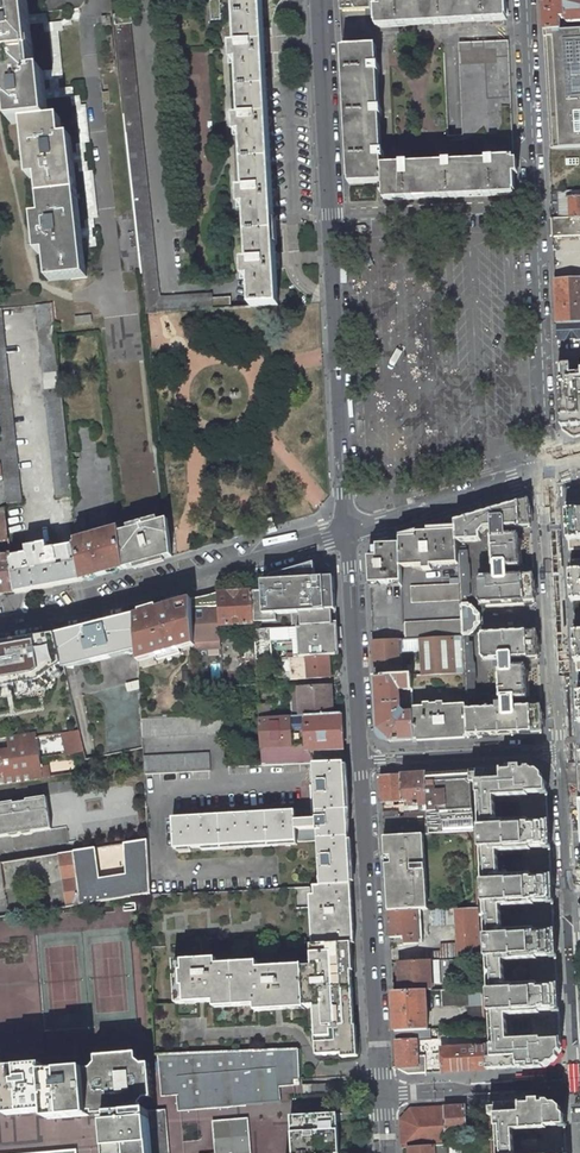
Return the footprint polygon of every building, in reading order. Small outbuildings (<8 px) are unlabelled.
[(86,277),(71,137),(63,138),(61,119),(49,120),(44,72),(35,73),(27,0),(0,0),(0,97),(1,106),(9,105),(11,124),(23,123),(29,179),(38,178),(42,217),(34,218),(38,254),(46,254),(49,281),(86,277)] [(49,12),(79,8),(84,0),(47,0),(49,12)] [(210,20),(211,20),(220,20),(219,0),(209,0),(210,20)] [(251,306),(278,305),(262,7),(262,0),(235,0),(237,46),(228,47),(228,64),(238,63),(241,118),(231,119),(232,136),(242,135),(245,190),(235,191),(236,208),(246,207),(249,262),(239,262),(240,279),(250,279),(251,306)] [(339,9),(370,8),(369,0),(339,0),(339,9)] [(506,20),(505,0),(381,0),(382,5),(378,6),(378,8),(374,8),(375,28),(506,20)] [(576,23),(579,22),(579,0),(542,0),(543,31),(560,30),(559,19),(565,18),(565,20),(568,23),(576,23)] [(130,13),(113,15),(146,313),(157,312),(157,311),(231,307),(230,298),(213,298),(212,294),(160,296),(140,115),(144,115),(144,112),(140,112),(130,23),(131,23),(130,13)] [(545,60),(561,60),(561,55),(560,45),(575,45),(576,54),(579,112),(579,29),(576,30),(560,30),(543,31),(545,60)] [(483,192),(483,196),(500,195),(500,193),(514,192),(514,191),(515,191),(508,41),(458,43),(464,163),(451,163),(451,161),(443,161),(443,164),(408,165),(408,163),(400,164),(400,166),(382,166),(382,160),(384,160),(384,152),(381,152),(380,117),(382,117),(381,109),(379,109),(377,74),(380,74),(379,66),(377,66),(376,48),(342,49),(344,80),(347,80),(349,106),(345,106),(346,123),(349,123),(351,149),(347,150),(348,181),(383,179),(383,183),(383,188),(381,188),(382,195),(384,195),(384,200),(415,199),(414,196),(440,194),(440,198),(458,197),(457,194),(483,192)] [(561,55),(576,54),(575,45),(560,45),(561,55)] [(577,118),(576,91),(572,91),(571,77),(545,78),(548,146),(579,145),(579,118),(577,118)] [(554,267),(554,279),(565,278),(565,266),(554,267)] [(565,278),(554,279),(556,323),(579,322),(579,278),(565,278)] [(36,305),(56,498),(72,496),(67,449),(51,303),(36,305)] [(0,308),(0,454),(1,461),(3,480),(5,504),(21,502),(10,392),(10,389),(9,389),(1,308),(0,308)] [(91,315),(75,317),(76,324),(92,323),(91,315)] [(556,323),(557,340),(579,339),(579,322),(556,323)] [(158,347),(149,348),(150,358),(159,357),(158,347)] [(558,352),(558,366),(579,365),(579,351),(558,352)] [(558,366),(561,428),(574,436),(579,435),(579,365),(558,366)] [(3,480),(0,480),(0,540),(9,539),(5,504),(3,480)] [(531,527),(529,500),(456,521),(457,542),(480,541),(480,540),(480,535),(485,528),(493,528),(493,537),(491,537),(491,538),(492,567),(493,568),(495,568),(496,576),(478,577),(480,604),(535,601),(533,574),(506,576),(506,567),(519,566),(518,536),(504,537),(504,528),(531,527)] [(565,503),(567,540),(579,539),(579,502),(565,503)] [(120,533),(124,570),(135,567),(164,558),(172,556),(168,519),(159,522),(158,518),(128,527),(129,530),(120,533)] [(272,518),(245,526),(247,534),(274,526),(272,518)] [(456,521),(400,538),(400,544),(401,567),(458,564),(457,547),(457,542),(456,521)] [(77,545),(74,545),(81,581),(124,570),(120,533),(120,528),(76,540),(77,545)] [(11,557),(15,592),(16,594),(81,581),(74,545),(48,550),(47,543),(26,547),(27,554),(11,557)] [(401,567),(400,544),(376,545),(377,557),(368,557),(369,584),(402,582),(401,567)] [(465,547),(457,547),(458,564),(459,583),(460,594),(467,594),(465,547)] [(15,592),(11,557),(10,553),(0,554),(0,594),(15,592)] [(164,558),(135,567),(136,571),(165,562),(164,558)] [(333,578),(317,579),(316,563),(254,583),(254,592),(257,629),(306,624),(335,623),(333,578)] [(569,571),(571,601),(579,600),(579,570),(569,571)] [(460,599),(460,594),(459,583),(410,586),(411,602),(460,599)] [(219,628),(242,627),(241,624),(254,624),(254,610),(253,591),(217,593),(219,628)] [(194,645),(195,649),(221,648),(219,628),(217,593),(207,596),(192,599),(193,613),(194,645)] [(193,613),(192,599),(136,616),(137,648),(137,651),(138,662),(194,645),(193,613)] [(461,620),(462,634),(470,634),(470,631),(476,625),(476,624),(479,624),(479,614),(475,614),(475,613),(469,607),(469,605),(460,605),(461,620)] [(579,611),(574,611),(575,613),(571,613),(572,619),(575,618),(575,621),(579,620),(579,618),(579,611)] [(137,651),(136,616),(57,636),(64,666),(65,671),(137,651)] [(462,636),(462,634),(461,620),(404,622),(405,639),(420,638),(462,636)] [(297,627),(254,630),(254,640),(255,660),(272,659),(271,644),(296,642),(297,653),(286,654),(286,658),(291,657),(297,657),(329,655),(329,656),(338,655),(336,624),(318,625),(298,627),(297,626),(297,627)] [(466,710),(468,736),(542,732),(541,705),(514,707),(514,698),(527,697),(525,667),(512,668),(511,659),(538,657),(537,631),(482,634),(483,661),(501,660),(501,669),(499,669),(498,670),(500,698),(500,699),(503,699),(503,708),(466,710)] [(0,645),(0,690),(40,683),(64,666),(57,636),(0,645)] [(420,638),(422,675),(464,673),(462,645),(462,636),(420,638)] [(399,665),(397,639),(373,641),(374,667),(399,665)] [(462,645),(464,673),(466,705),(473,705),(470,645),(462,645)] [(329,656),(329,655),(297,657),(291,657),(292,680),(330,678),(329,656)] [(400,711),(399,690),(412,689),(411,675),(375,677),(378,731),(389,741),(415,739),(414,713),(406,714),(404,712),(403,712),(400,711)] [(128,691),(139,689),(139,681),(126,684),(128,691)] [(329,697),(329,685),(290,687),(292,716),(333,714),(332,697),(329,697)] [(198,703),(198,716),(208,715),(207,702),(198,703)] [(466,710),(466,705),(443,707),(442,703),(437,704),(438,705),(430,705),(430,704),(425,704),(425,708),(413,708),(414,713),(415,739),(468,736),(466,710)] [(258,705),(259,718),(270,717),(269,705),(258,705)] [(260,749),(261,766),(313,763),(344,762),(342,713),(333,714),(292,716),(270,717),(259,718),(259,725),(260,749)] [(142,737),(226,733),(224,716),(224,715),(208,715),(198,716),(174,716),(174,718),(141,718),(142,737)] [(226,733),(226,742),(235,741),(233,715),(224,716),(226,733)] [(252,749),(260,749),(259,725),(250,726),(252,749)] [(66,754),(83,751),(79,730),(61,733),(66,754)] [(0,738),(0,785),(50,777),(48,767),(41,768),(36,737),(36,733),(26,734),(0,738)] [(143,756),(144,774),(210,771),(209,753),(143,756)] [(74,770),(74,760),(55,760),(56,770),(74,770)] [(297,842),(318,840),(321,886),(351,885),(344,762),(313,763),(316,819),(306,820),(305,809),(293,810),(293,811),(172,818),(174,849),(178,849),(191,848),(202,847),(297,842)] [(545,784),(530,769),(471,772),(471,775),(471,783),(472,783),(477,783),(493,1058),(487,1059),(488,1070),(547,1067),(561,1051),(545,784)] [(398,813),(383,814),(384,837),(423,835),(429,835),(429,834),(426,777),(427,777),(427,775),(381,777),(382,802),(409,800),(409,806),(404,806),(405,817),(398,817),(398,813)] [(427,777),(426,777),(429,834),(474,831),(475,831),(472,783),(471,783),(471,775),(427,777)] [(51,829),(46,797),(26,800),(27,802),(14,803),(14,802),(0,804),(0,837),(51,829)] [(427,909),(423,835),(384,837),(388,912),(416,910),(427,909)] [(147,840),(125,843),(127,875),(99,879),(95,848),(1,862),(3,882),(4,889),(62,880),(77,878),(80,904),(148,894),(150,893),(147,840)] [(297,845),(297,842),(202,847),(202,850),(297,845)] [(64,893),(65,906),(80,904),(77,878),(62,880),(64,893)] [(216,958),(174,961),(176,999),(176,1004),(196,1003),(214,1002),(214,1003),(214,1008),(255,1005),(255,1011),(273,1010),(305,1008),(305,1007),(314,1007),(316,1037),(315,1037),(316,1055),(342,1054),(342,1057),(353,1057),(357,1056),(355,1026),(352,971),(353,970),(352,943),(355,943),(351,885),(321,886),(314,887),(314,895),(309,895),(310,907),(311,926),(312,945),(311,945),(312,966),(302,966),(258,968),(257,962),(216,965),(216,958)] [(49,895),(51,908),(65,906),(64,893),(49,895)] [(426,953),(426,961),(431,961),(438,960),(481,958),(478,908),(458,909),(458,908),(430,910),(431,925),(455,924),(456,944),(440,945),(440,952),(426,953)] [(418,944),(416,910),(388,912),(390,938),(404,937),(404,945),(418,944)] [(439,983),(438,960),(431,961),(432,983),(439,983)] [(426,961),(398,962),(400,992),(426,991),(432,990),(432,983),(431,961),(426,961)] [(468,1012),(469,1028),(484,1027),(482,988),(440,990),(443,1005),(466,1005),(468,1012)] [(428,1030),(426,991),(400,992),(393,992),(395,1032),(428,1030)] [(431,1041),(431,1030),(428,1030),(395,1032),(396,1043),(397,1068),(408,1075),(426,1073),(425,1057),(417,1058),(416,1042),(431,1041)] [(441,1050),(442,1073),(488,1070),(487,1059),(486,1047),(441,1050)] [(301,1084),(300,1048),(158,1053),(162,1095),(178,1093),(179,1110),(279,1101),(278,1084),(301,1084)] [(153,1099),(150,1065),(144,1065),(138,1061),(138,1054),(97,1057),(97,1064),(93,1069),(85,1070),(89,1113),(93,1112),(94,1116),(108,1114),(143,1111),(142,1105),(147,1099),(153,1099)] [(48,1112),(48,1120),(89,1116),(89,1113),(85,1070),(45,1073),(44,1066),(2,1069),(1,1062),(0,1062),(0,1108),(6,1108),(6,1115),(48,1112)] [(496,1116),(498,1152),(567,1152),(565,1115),(549,1101),(489,1105),(490,1116),(496,1116)] [(466,1132),(465,1106),(445,1108),(446,1146),(452,1145),(451,1132),(466,1132)] [(446,1146),(445,1108),(411,1110),(401,1121),(402,1148),(409,1148),(446,1146)] [(165,1109),(143,1111),(108,1114),(109,1123),(105,1123),(108,1152),(168,1152),(165,1109)] [(337,1114),(291,1116),(293,1152),(339,1152),(337,1114)] [(248,1119),(213,1122),(216,1152),(251,1152),(248,1119)]
